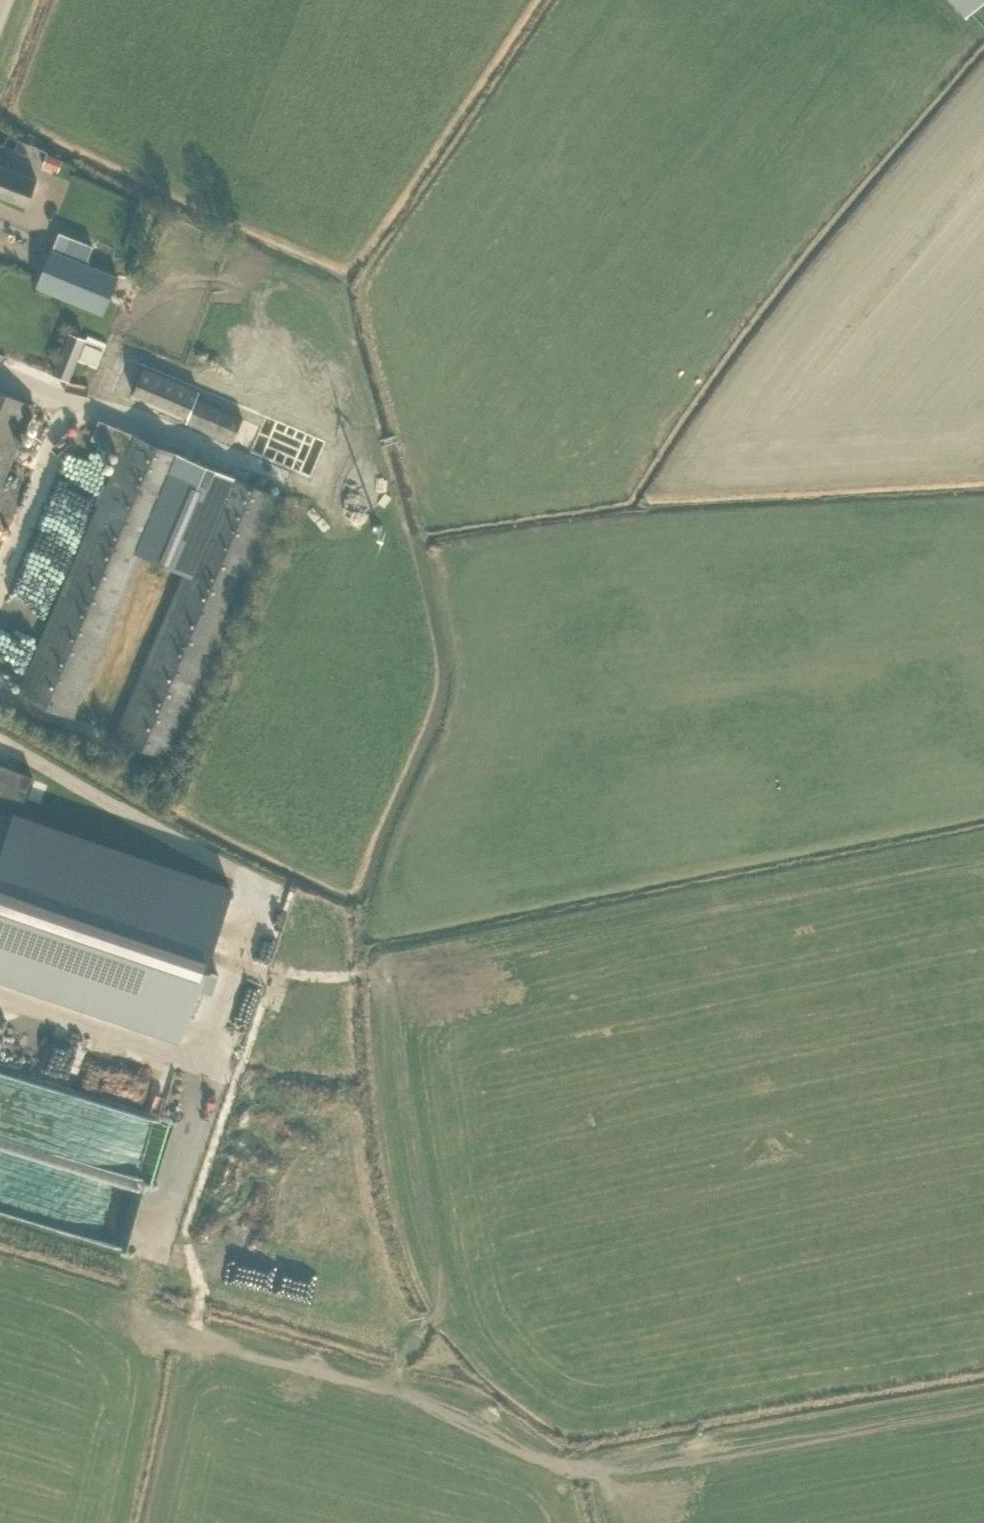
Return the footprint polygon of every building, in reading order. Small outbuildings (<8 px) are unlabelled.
[(965,15),(981,0),(951,0),(965,15)] [(26,207),(37,179),(0,165),(0,197),(26,207)] [(60,232),(52,250),(85,263),(93,245),(60,232)] [(118,277),(85,263),(52,250),(52,249),(36,287),(103,314),(118,277)] [(52,373),(70,380),(86,338),(69,331),(52,373)] [(128,354),(113,390),(293,467),(309,430),(128,354)] [(21,440),(35,405),(0,390),(0,489),(21,440)] [(122,453),(20,694),(74,717),(176,476),(219,493),(116,735),(172,759),(282,496),(100,420),(91,440),(122,453)] [(0,763),(0,794),(23,802),(33,776),(0,763)] [(12,820),(0,816),(0,856),(12,820)] [(125,1014),(135,967),(110,961),(100,1009),(125,1014)]
